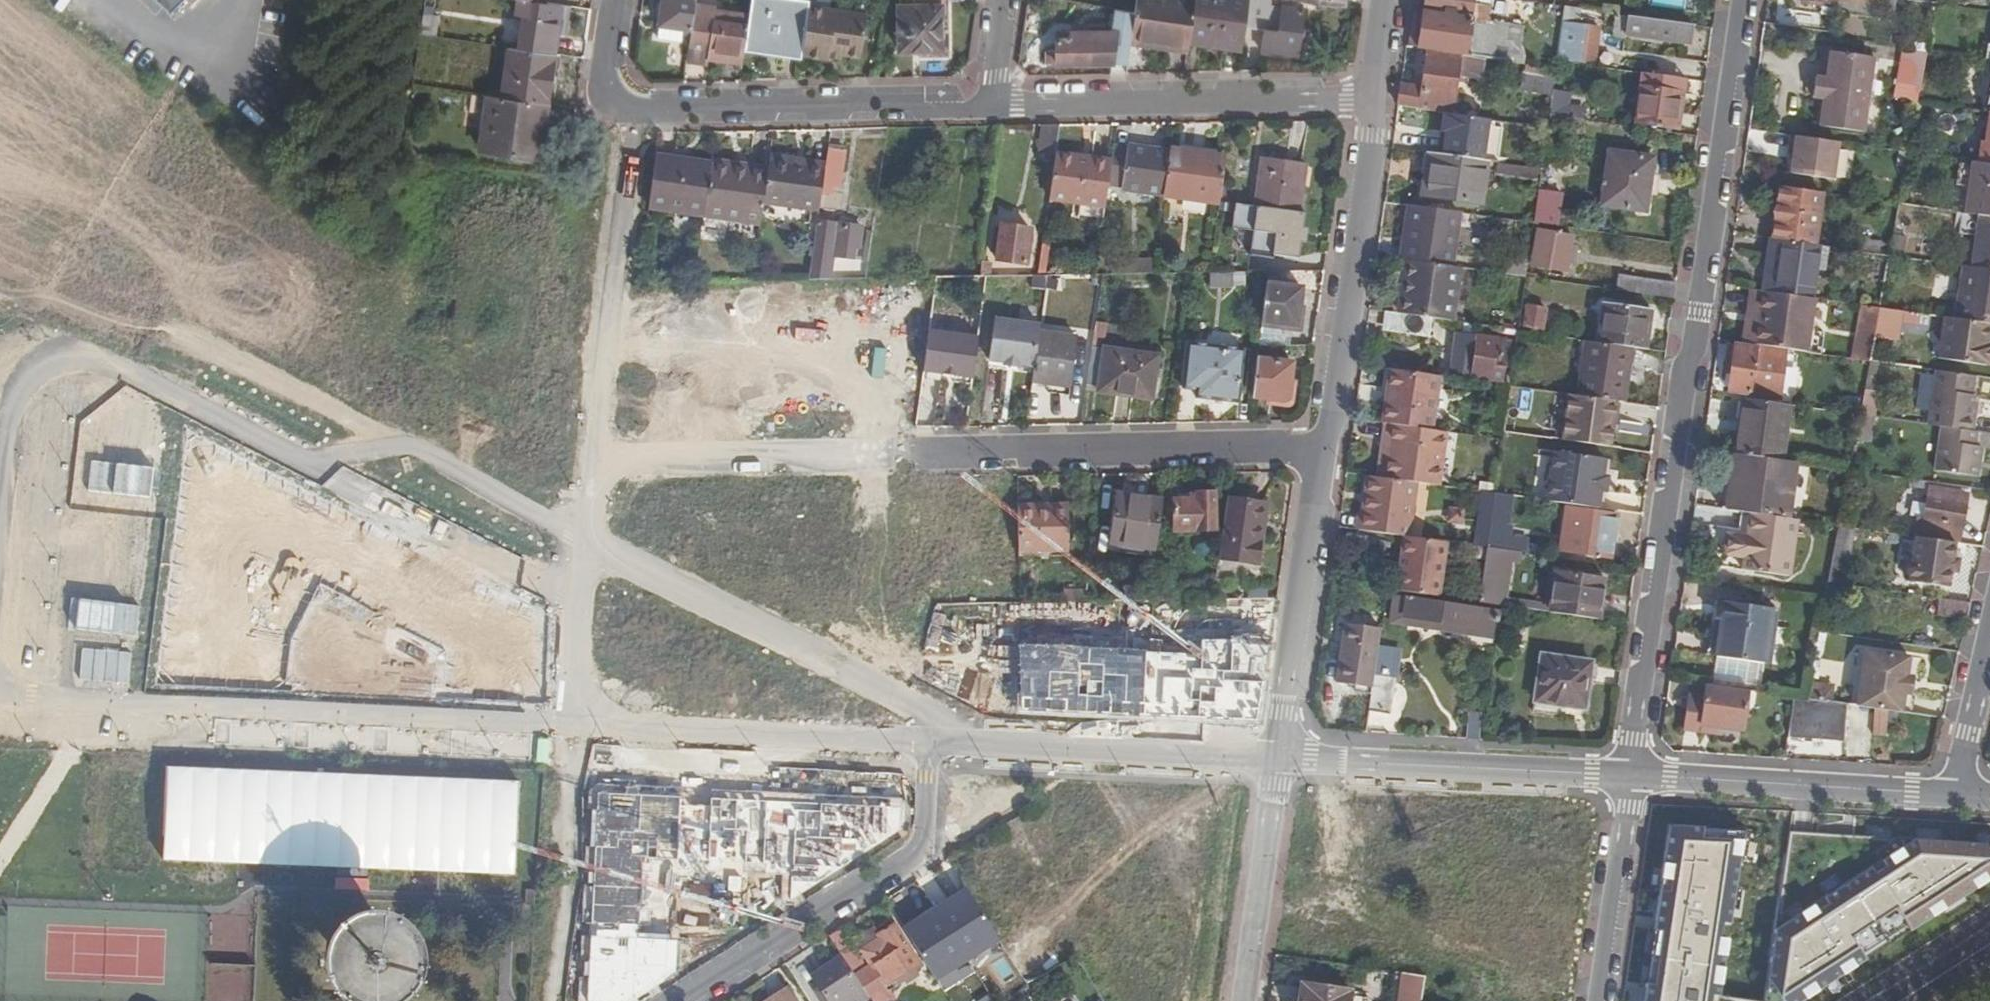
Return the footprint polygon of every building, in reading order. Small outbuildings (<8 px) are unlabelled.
[(168,12),(179,0),(156,0),(168,12)] [(517,51),(553,56),(560,5),(543,3),(523,0),(516,0),(514,15),(522,16),(517,51)] [(694,6),(695,0),(661,0),(658,24),(691,28),(694,6)] [(799,55),(807,5),(807,0),(806,0),(751,0),(747,24),(743,50),(799,58),(799,55)] [(940,0),(899,0),(900,4),(896,4),(897,50),(940,51),(940,0)] [(1129,45),(1186,52),(1187,41),(1193,2),(1177,0),(1136,0),(1134,9),(1129,45)] [(1187,41),(1240,48),(1243,27),(1248,0),(1194,0),(1193,2),(1187,41)] [(1270,0),(1248,0),(1243,27),(1263,30),(1260,51),(1295,56),(1302,11),(1269,6),(1270,0)] [(1499,53),(1500,45),(1503,26),(1488,25),(1490,9),(1472,6),(1473,0),(1424,0),(1418,41),(1499,53)] [(1890,0),(1834,0),(1833,5),(1840,6),(1840,10),(1859,13),(1860,11),(1888,16),(1890,0)] [(865,13),(807,5),(799,55),(827,59),(827,56),(828,52),(839,54),(859,57),(865,13)] [(715,50),(742,54),(743,50),(747,24),(732,22),(732,13),(716,11),(715,19),(712,19),(713,8),(694,6),(691,28),(687,59),(703,61),(705,48),(715,50)] [(1110,63),(1109,74),(1125,74),(1129,45),(1134,9),(1120,6),(1118,22),(1115,22),(1114,32),(1058,33),(1059,38),(1054,38),(1054,51),(1047,51),(1047,63),(1110,63)] [(1580,10),(1564,7),(1556,62),(1593,67),(1599,30),(1578,27),(1580,10)] [(1692,26),(1634,17),(1612,14),(1610,32),(1690,44),(1692,26)] [(419,36),(434,39),(437,17),(422,15),(419,36)] [(1425,51),(1480,59),(1498,62),(1499,53),(1418,41),(1417,50),(1425,51)] [(1520,48),(1500,45),(1499,53),(1519,56),(1520,48)] [(517,51),(507,50),(501,97),(546,103),(553,56),(517,51)] [(1895,98),(1918,101),(1927,54),(1902,50),(1895,98)] [(1420,87),(1400,84),(1396,107),(1442,113),(1451,114),(1453,94),(1475,97),(1480,59),(1425,51),(1420,87)] [(1862,133),(1873,59),(1829,52),(1825,78),(1817,77),(1814,98),(1822,99),(1818,127),(1862,133)] [(1498,62),(1518,65),(1519,56),(1499,53),(1498,62)] [(1553,80),(1555,70),(1524,66),(1522,76),(1553,80)] [(1676,94),(1678,80),(1641,74),(1639,87),(1634,124),(1671,130),(1676,94)] [(1553,80),(1522,76),(1520,91),(1551,96),(1553,80)] [(1676,94),(1671,130),(1676,130),(1684,80),(1678,80),(1676,94)] [(546,103),(501,97),(486,95),(478,149),(538,158),(546,103)] [(1445,133),(1441,156),(1482,162),(1487,127),(1478,126),(1479,118),(1451,114),(1442,113),(1440,132),(1445,133)] [(1977,164),(1989,166),(1989,114),(1988,113),(1983,144),(1980,143),(1977,164)] [(1053,155),(1057,127),(1040,127),(1036,153),(1053,155)] [(1445,133),(1440,132),(1436,156),(1441,156),(1445,133)] [(1837,145),(1790,138),(1788,155),(1793,156),(1790,175),(1832,180),(1837,145)] [(1162,197),(1168,151),(1127,145),(1127,147),(1122,186),(1121,191),(1162,197)] [(1110,162),(1107,184),(1122,186),(1127,147),(1112,146),(1110,162)] [(1168,150),(1168,151),(1162,197),(1162,198),(1217,205),(1224,158),(1168,150)] [(843,153),(826,151),(823,171),(819,198),(832,200),(834,190),(837,190),(843,153)] [(1652,158),(1608,152),(1600,206),(1645,212),(1652,158)] [(1479,204),(1485,163),(1482,162),(1441,156),(1436,156),(1427,154),(1421,196),(1479,204)] [(655,155),(647,209),(702,216),(710,166),(710,162),(655,155)] [(1047,200),(1104,208),(1107,184),(1110,162),(1053,155),(1047,200)] [(809,209),(817,210),(819,198),(823,171),(804,168),(805,164),(768,158),(767,170),(762,201),(809,209)] [(1304,165),(1261,159),(1254,206),(1297,212),(1304,165)] [(1977,164),(1972,163),(1965,215),(1989,218),(1989,166),(1977,164)] [(1495,174),(1539,180),(1540,170),(1496,164),(1495,174)] [(710,166),(702,216),(758,224),(762,201),(767,170),(749,167),(749,171),(710,166)] [(1813,245),(1820,195),(1779,189),(1772,239),(1813,245)] [(1559,196),(1537,192),(1532,225),(1554,228),(1559,196)] [(1459,214),(1407,207),(1400,260),(1405,261),(1452,267),(1459,214)] [(1965,215),(1960,214),(1957,230),(1976,233),(1971,269),(1989,272),(1989,218),(1965,215)] [(815,226),(807,278),(865,278),(867,264),(830,259),(833,244),(859,247),(861,228),(816,221),(815,226)] [(1030,230),(998,225),(993,261),(1025,265),(1030,230)] [(1236,228),(1220,226),(1215,259),(1232,261),(1232,257),(1255,260),(1258,239),(1235,236),(1236,228)] [(1538,231),(1531,265),(1566,272),(1573,239),(1538,231)] [(1893,235),(1889,257),(1903,259),(1906,237),(1893,235)] [(1825,264),(1828,247),(1813,245),(1772,239),(1764,292),(1808,298),(1814,262),(1825,264)] [(1863,253),(1873,254),(1877,255),(1879,244),(1865,241),(1863,253)] [(1274,248),(1271,271),(1315,271),(1317,251),(1274,248)] [(1870,272),(1885,274),(1889,257),(1877,255),(1873,254),(1870,272)] [(1498,257),(1496,274),(1525,277),(1527,260),(1498,257)] [(1132,274),(1152,273),(1152,260),(1132,261),(1132,274)] [(1111,274),(1132,274),(1132,261),(1110,261),(1111,274)] [(1452,267),(1405,261),(1398,314),(1431,319),(1452,322),(1460,268),(1452,267)] [(1962,268),(1955,320),(1989,325),(1989,272),(1971,269),(1962,268)] [(601,271),(583,269),(582,282),(595,282),(599,282),(601,271)] [(1207,271),(1208,288),(1225,287),(1225,271),(1207,271)] [(1058,290),(1060,275),(1046,275),(1044,291),(1058,290)] [(1619,277),(1617,291),(1672,299),(1674,285),(1619,277)] [(1301,288),(1266,283),(1260,322),(1297,326),(1301,288)] [(1806,352),(1814,299),(1808,298),(1764,292),(1752,290),(1749,310),(1761,312),(1756,344),(1806,352)] [(1526,306),(1523,326),(1542,330),(1545,309),(1526,306)] [(1597,344),(1626,349),(1646,352),(1651,314),(1603,307),(1597,344)] [(1859,360),(1869,361),(1879,309),(1868,307),(1859,360)] [(1919,327),(1921,315),(1879,309),(1869,361),(1876,362),(1920,369),(1924,344),(1896,339),(1899,324),(1919,327)] [(1761,312),(1749,310),(1744,343),(1756,344),(1761,312)] [(1431,319),(1398,314),(1389,313),(1387,331),(1428,338),(1431,319)] [(1944,318),(1937,360),(1989,368),(1989,353),(1987,352),(1989,337),(1989,325),(1955,320),(1944,318)] [(988,361),(1034,368),(1039,333),(1040,327),(994,321),(988,361)] [(1096,323),(1087,385),(1098,387),(1097,391),(1152,398),(1158,357),(1100,349),(1101,339),(1104,339),(1106,324),(1096,323)] [(929,331),(923,371),(972,379),(977,339),(967,337),(929,331)] [(1210,332),(1208,344),(1236,347),(1238,335),(1210,332)] [(1076,338),(1039,333),(1034,368),(1032,382),(1068,387),(1076,338)] [(1473,351),(1469,380),(1501,385),(1503,369),(1494,367),(1497,341),(1455,334),(1453,348),(1473,351)] [(1585,343),(1577,397),(1624,404),(1627,380),(1622,379),(1626,349),(1597,344),(1585,343)] [(1195,397),(1237,402),(1243,350),(1187,344),(1182,388),(1196,390),(1195,397)] [(1787,352),(1735,344),(1728,391),(1780,399),(1787,352)] [(1292,363),(1259,359),(1254,398),(1283,402),(1288,398),(1292,363)] [(1869,361),(1863,392),(1870,393),(1876,362),(1869,361)] [(1389,368),(1382,423),(1385,423),(1429,430),(1438,375),(1389,368)] [(1969,405),(1973,378),(1935,372),(1934,377),(1921,375),(1914,411),(1929,414),(1927,427),(1940,429),(1969,433),(1971,433),(1975,406),(1969,405)] [(1567,395),(1561,441),(1607,448),(1614,402),(1577,397),(1567,395)] [(1781,461),(1789,406),(1741,399),(1734,454),(1781,461)] [(1437,486),(1445,432),(1429,430),(1385,423),(1383,441),(1389,441),(1384,478),(1437,486)] [(1969,433),(1940,429),(1934,473),(1969,478),(1973,450),(1967,449),(1969,433)] [(1546,499),(1602,507),(1609,456),(1553,448),(1546,499)] [(1731,510),(1749,513),(1787,519),(1794,463),(1781,461),(1734,454),(1732,472),(1736,472),(1731,510)] [(1907,514),(1918,515),(1922,481),(1911,480),(1907,514)] [(1370,484),(1365,516),(1396,520),(1401,489),(1370,484)] [(1494,494),(1495,486),(1484,485),(1483,492),(1494,494)] [(1927,498),(1919,539),(1956,544),(1960,527),(1964,504),(1954,502),(1955,494),(1931,490),(1930,498),(1927,498)] [(1404,537),(1443,543),(1486,549),(1494,494),(1483,492),(1476,534),(1402,522),(1401,524),(1372,521),(1370,532),(1404,537)] [(1154,550),(1161,500),(1116,494),(1109,544),(1154,550)] [(1172,501),(1172,530),(1214,530),(1215,494),(1186,494),(1186,500),(1172,501)] [(1494,494),(1486,549),(1503,551),(1510,496),(1494,494)] [(1263,507),(1226,502),(1217,561),(1254,566),(1263,507)] [(1616,515),(1568,507),(1561,550),(1611,558),(1616,515)] [(1052,513),(1019,513),(1020,551),(1070,550),(1069,508),(1052,508),(1052,513)] [(1787,576),(1796,520),(1787,519),(1749,513),(1745,536),(1727,534),(1724,555),(1742,557),(1740,569),(1787,576)] [(1985,531),(1960,527),(1956,544),(1981,548),(1985,531)] [(953,556),(941,555),(939,590),(980,594),(983,558),(970,557),(972,534),(955,533),(953,556)] [(1443,543),(1404,537),(1396,590),(1436,596),(1443,543)] [(1948,589),(1956,544),(1919,539),(1914,538),(1906,582),(1948,589)] [(1486,549),(1478,602),(1500,605),(1511,606),(1512,600),(1499,598),(1505,558),(1517,560),(1518,553),(1503,551),(1486,549)] [(1476,566),(1444,562),(1441,584),(1473,588),(1476,566)] [(1554,572),(1548,612),(1597,619),(1603,579),(1554,572)] [(1220,583),(1214,582),(1211,601),(1217,601),(1220,583)] [(1135,602),(1147,602),(1149,588),(1131,586),(1129,602),(1135,602)] [(1067,592),(1067,602),(1079,602),(1085,602),(1086,592),(1067,592)] [(1389,624),(1402,626),(1403,617),(1448,624),(1493,631),(1496,611),(1393,596),(1390,620),(1389,624)] [(1969,604),(1939,600),(1936,615),(1965,620),(1969,604)] [(1721,604),(1719,618),(1713,655),(1715,655),(1762,662),(1780,664),(1786,627),(1770,625),(1772,609),(1721,601),(1721,604)] [(1079,626),(1079,602),(1067,602),(1058,603),(1055,627),(1079,626)] [(1129,602),(1110,602),(1109,619),(1112,620),(1110,636),(1100,635),(1098,654),(1107,655),(1106,666),(1121,668),(1129,622),(1132,622),(1135,602),(1129,602)] [(1719,618),(1721,604),(1715,603),(1713,617),(1719,618)] [(901,615),(894,673),(928,678),(935,620),(901,615)] [(1403,617),(1402,626),(1492,640),(1493,631),(1448,624),(1403,617)] [(1372,688),(1374,673),(1378,649),(1380,629),(1345,624),(1337,682),(1372,688)] [(1862,647),(1853,703),(1902,711),(1911,654),(1862,647)] [(1374,673),(1393,676),(1395,676),(1398,652),(1378,649),(1374,673)] [(1762,662),(1715,655),(1712,683),(1759,687),(1762,662)] [(1591,662),(1540,656),(1532,708),(1583,716),(1591,662)] [(1388,714),(1393,676),(1374,673),(1372,688),(1369,711),(1388,714)] [(1748,691),(1704,684),(1702,697),(1688,695),(1683,729),(1713,733),(1714,727),(1743,731),(1748,691)] [(1808,686),(1806,700),(1833,704),(1835,690),(1808,686)] [(1842,743),(1847,706),(1833,704),(1806,700),(1793,698),(1787,736),(1842,743)] [(1886,712),(1871,710),(1870,735),(1882,737),(1886,712)] [(1468,713),(1465,740),(1477,741),(1480,714),(1468,713)] [(170,771),(166,860),(516,873),(520,786),(170,771)] [(789,782),(769,781),(782,802),(797,794),(789,782)] [(852,806),(839,814),(854,837),(867,830),(852,806)] [(1667,824),(1641,1000),(1757,1000),(1720,996),(1745,827),(1667,824)] [(1866,958),(1863,954),(1906,926),(1909,930),(1989,878),(1989,850),(1985,842),(1789,831),(1765,1000),(1800,1000),(1866,958)] [(753,835),(723,854),(754,902),(772,891),(769,886),(781,878),(753,835)] [(966,859),(953,868),(966,889),(970,895),(981,912),(1002,899),(1021,888),(997,848),(976,861),(985,875),(978,880),(966,859)] [(949,862),(940,868),(947,902),(966,889),(953,868),(949,862)] [(709,877),(680,895),(702,929),(730,910),(709,877)] [(928,915),(919,881),(903,891),(921,919),(928,915)] [(903,891),(886,903),(897,921),(900,919),(909,933),(924,924),(921,919),(903,891)] [(949,908),(960,926),(981,912),(970,895),(949,908)] [(661,898),(632,916),(633,918),(653,949),(682,930),(661,898)] [(981,912),(1000,942),(1020,929),(1002,899),(981,912)] [(976,958),(1000,942),(981,912),(960,926),(957,928),(976,958)] [(633,918),(585,949),(604,980),(653,949),(633,918)] [(904,937),(909,933),(900,919),(897,921),(895,923),(904,937)] [(956,975),(924,924),(909,933),(940,985),(956,975)] [(869,1000),(883,1000),(888,993),(892,990),(890,988),(904,979),(905,982),(910,979),(914,967),(919,964),(895,928),(875,941),(872,937),(852,950),(840,932),(829,939),(842,959),(869,1000)] [(349,961),(349,965),(349,966),(350,971),(352,976),(355,980),(359,984),(364,987),(368,989),(374,989),(379,989),(384,988),(389,986),(393,982),(396,978),(399,974),(400,969),(401,961),(400,956),(397,951),(394,947),(391,944),(386,940),(383,939),(379,938),(374,938),(368,939),(364,940),(359,943),(355,947),(352,951),(350,956),(349,961)] [(1420,1000),(1438,1000),(1442,973),(1436,972),(1438,955),(1427,953),(1424,977),(1420,1000)] [(545,980),(559,1000),(566,1000),(594,983),(578,959),(545,980)] [(842,959),(813,978),(815,981),(811,984),(822,1000),(841,1000),(843,1000),(869,1000),(842,959)] [(1424,977),(1404,974),(1400,1000),(1420,1000),(1424,977)] [(1300,984),(1298,1000),(1366,1000),(1367,996),(1351,994),(1351,991),(1300,984)] [(790,990),(787,992),(783,987),(769,996),(772,1000),(797,1000),(790,990)]
